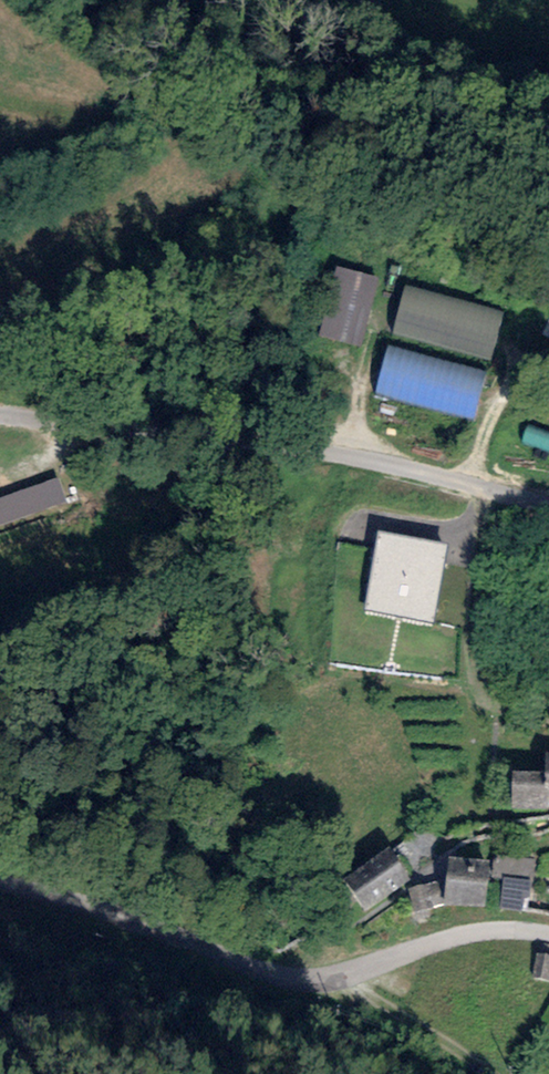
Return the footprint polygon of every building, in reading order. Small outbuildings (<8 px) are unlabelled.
[(380,280),(336,270),(319,342),(363,353),(380,280)] [(504,318),(407,290),(394,335),(491,363),(504,318)] [(487,378),(390,351),(377,396),(474,423),(487,378)] [(0,501),(0,550),(75,521),(58,478),(0,501)] [(432,623),(447,545),(379,532),(364,610),(432,623)] [(513,770),(513,808),(548,808),(548,752),(545,752),(544,771),(513,770)] [(390,847),(343,879),(365,910),(411,879),(390,847)] [(535,859),(495,855),(492,880),(503,881),(501,908),(529,911),(535,859)] [(489,860),(449,856),(444,904),(484,907),(489,860)] [(437,881),(407,889),(414,913),(444,905),(437,881)]
